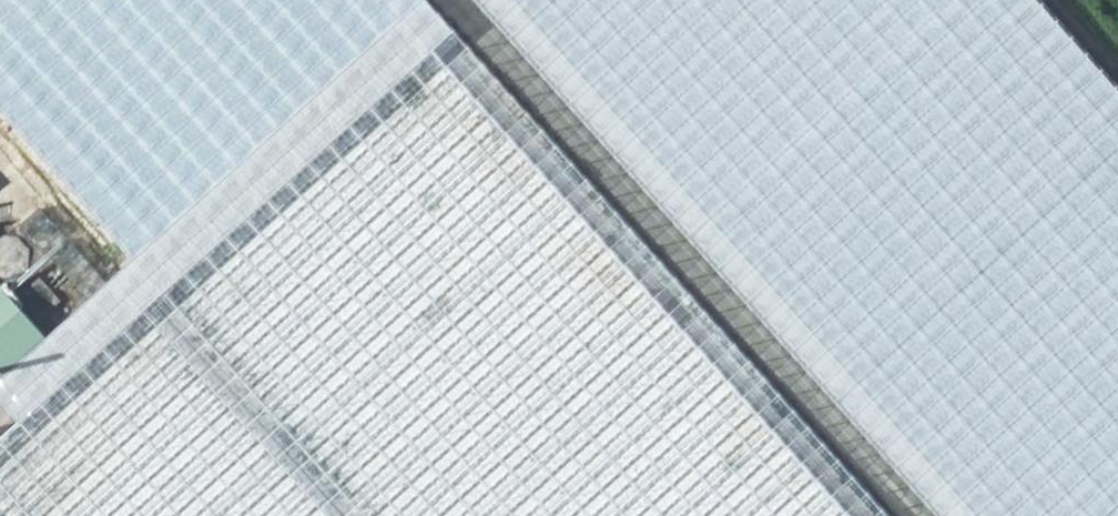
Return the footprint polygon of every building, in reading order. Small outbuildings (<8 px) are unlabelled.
[(48,340),(0,383),(0,414),(9,424),(0,431),(0,515),(892,515),(687,289),(426,2),(424,0),(0,0),(0,201),(90,302),(48,340)] [(1041,0),(471,0),(937,515),(1110,515),(1117,509),(1117,85),(1041,0)] [(0,287),(0,383),(48,340),(36,326),(40,322),(25,307),(22,311),(0,287)] [(29,307),(31,311),(34,314),(37,316),(41,317),(45,316),(49,315),(52,312),(55,308),(55,303),(54,298),(52,294),(48,291),(44,289),(40,289),(36,290),(32,293),(29,297),(28,302),(29,307)]
